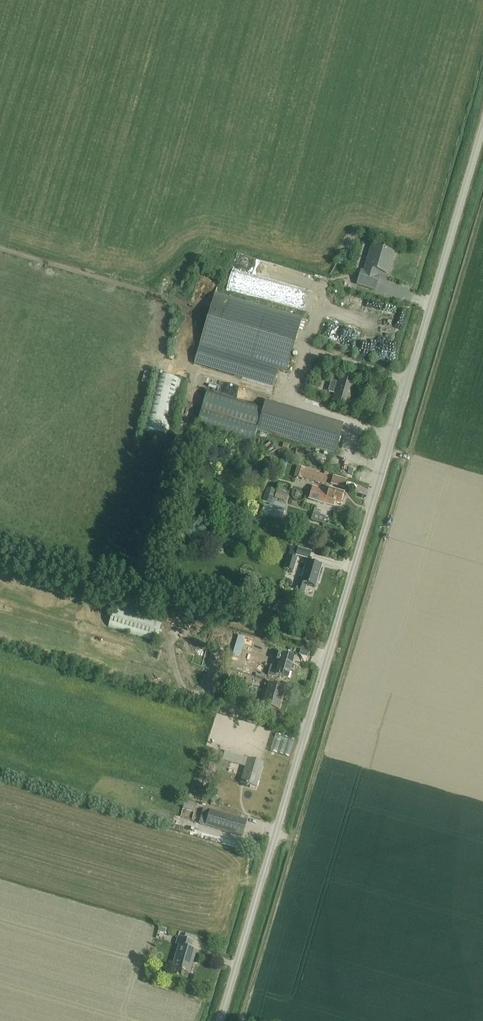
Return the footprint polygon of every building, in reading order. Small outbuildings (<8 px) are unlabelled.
[(360,273),(357,284),(376,290),(380,278),(377,277),(378,272),(387,274),(393,254),(371,248),(363,274),(360,273)] [(340,258),(337,265),(347,268),(349,261),(340,258)] [(215,293),(193,366),(270,389),(275,370),(286,373),(302,319),(241,301),(215,293)] [(159,376),(145,433),(167,439),(180,381),(159,376)] [(335,394),(332,401),(348,406),(355,381),(340,377),(338,384),(331,382),(328,392),(335,394)] [(258,431),(334,454),(343,425),(265,401),(264,407),(207,390),(196,429),(254,445),(258,431)] [(203,453),(206,457),(212,454),(221,452),(220,447),(211,449),(203,453)] [(297,468),(295,478),(299,479),(302,480),(304,471),(301,470),(297,469),(297,468)] [(318,474),(315,482),(326,485),(328,478),(329,474),(324,472),(324,475),(319,474),(318,474)] [(333,477),(330,485),(344,489),(346,481),(333,477)] [(312,487),(309,499),(334,506),(335,503),(341,505),(344,493),(329,489),(324,488),(323,490),(312,487)] [(285,512),(284,512),(284,509),(285,510),(287,506),(272,501),(275,491),(267,488),(263,502),(270,504),(269,504),(270,505),(269,506),(265,505),(261,514),(282,521),(285,512)] [(277,491),(274,498),(280,500),(283,493),(277,491)] [(291,547),(288,556),(284,570),(294,572),(297,560),(295,559),(296,556),(310,560),(312,552),(298,549),(297,549),(291,547)] [(315,587),(321,567),(308,563),(303,582),(299,581),(296,591),(304,594),(307,585),(315,587)] [(108,627),(157,641),(163,619),(115,605),(108,627)] [(212,646),(201,685),(198,694),(215,698),(219,685),(229,651),(235,634),(188,621),(182,638),(201,644),(201,643),(212,646)] [(292,665),(289,664),(290,658),(278,654),(276,662),(279,663),(277,668),(270,665),(268,674),(276,677),(277,675),(288,679),(292,665)] [(278,711),(284,690),(269,685),(263,706),(278,711)] [(258,711),(259,704),(244,700),(242,706),(258,711)] [(261,713),(275,718),(277,713),(263,708),(261,713)] [(256,788),(263,764),(248,760),(241,784),(256,788)] [(212,803),(210,805),(218,808),(223,805),(220,799),(219,799),(214,802),(212,803)] [(184,804),(183,809),(194,812),(195,807),(184,804)] [(198,824),(206,826),(242,837),(246,822),(210,812),(202,810),(198,824)] [(169,967),(168,969),(190,976),(197,951),(194,950),(191,949),(193,942),(178,937),(177,937),(175,945),(178,946),(172,967),(169,967)]
